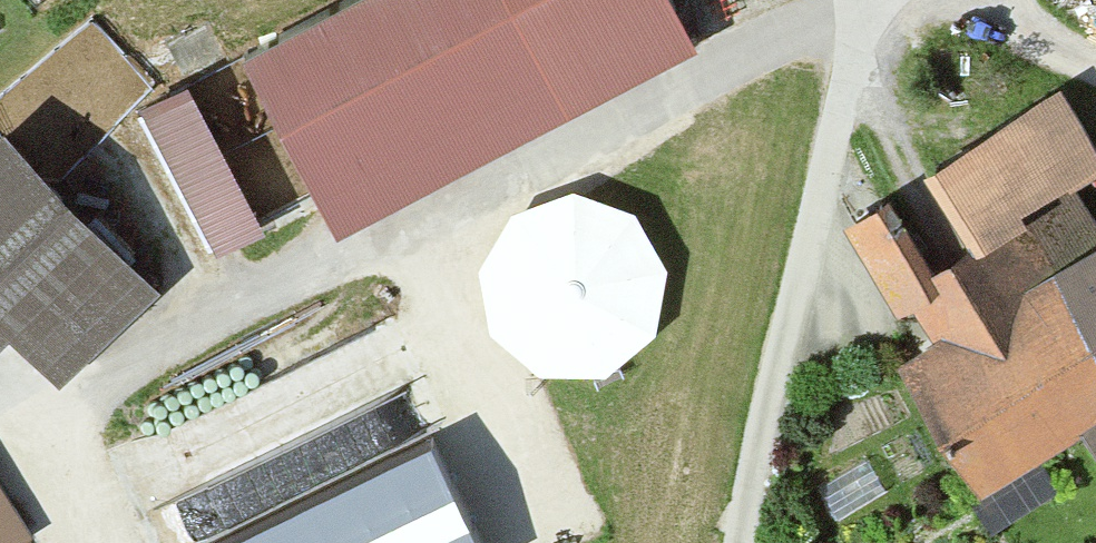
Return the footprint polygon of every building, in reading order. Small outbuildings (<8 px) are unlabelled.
[(233,42),(320,212),(691,25),(678,0),(316,0),(233,42)] [(182,70),(133,95),(209,239),(257,214),(182,70)] [(1047,93),(912,165),(960,254),(973,247),(1025,218),(1016,201),(1085,164),(1047,93)] [(0,107),(0,318),(56,378),(163,278),(1,106),(0,107)] [(903,278),(923,266),(876,188),(831,214),(888,309),(913,295),(903,278)] [(902,356),(970,472),(1072,412),(1095,453),(1095,230),(998,288),(973,247),(960,254),(923,266),(903,278),(913,295),(938,336),(902,356)] [(298,424),(420,377),(395,313),(273,360),(298,424)] [(434,439),(216,542),(484,542),(434,439)]
